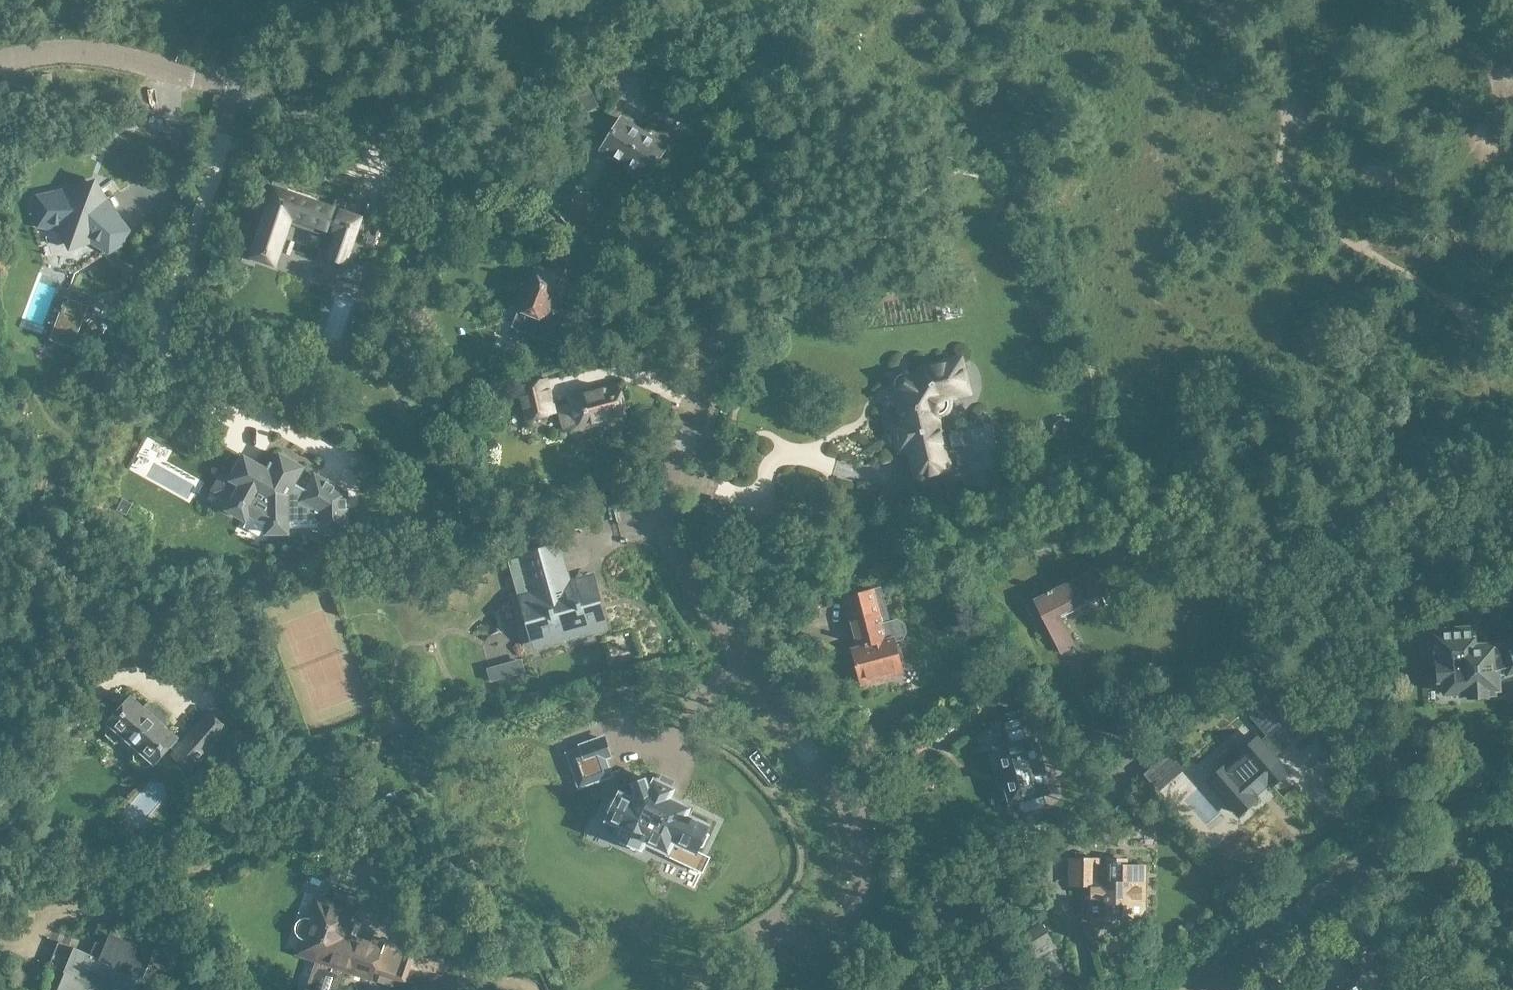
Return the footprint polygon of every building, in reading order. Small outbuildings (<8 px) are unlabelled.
[(643,100),(658,109),(667,95),(653,86),(643,100)] [(667,95),(658,109),(672,118),(682,104),(667,95)] [(601,149),(624,163),(645,129),(623,115),(601,149)] [(645,129),(624,163),(646,178),(668,144),(645,129)] [(86,185),(37,196),(32,214),(36,225),(50,226),(50,228),(55,229),(55,227),(68,228),(68,235),(76,237),(65,271),(76,274),(122,244),(129,230),(99,190),(101,187),(99,184),(90,181),(87,182),(86,185)] [(273,185),(250,252),(279,262),(293,220),(334,235),(326,258),(347,266),(364,216),(273,185)] [(368,233),(365,243),(373,246),(377,236),(368,233)] [(522,309),(521,311),(541,319),(542,316),(546,318),(552,301),(553,301),(563,272),(550,267),(549,272),(533,266),(518,308),(522,309)] [(65,299),(50,340),(73,349),(88,307),(65,299)] [(361,305),(358,316),(368,320),(372,308),(361,305)] [(85,329),(81,340),(91,343),(95,333),(85,329)] [(949,470),(936,415),(940,415),(948,407),(949,400),(946,389),(966,384),(960,359),(921,368),(915,377),(907,372),(896,390),(904,396),(899,404),(903,422),(893,425),(899,450),(909,447),(916,478),(949,470)] [(483,372),(469,376),(473,388),(486,384),(483,372)] [(521,390),(528,419),(554,412),(545,379),(531,382),(521,390)] [(627,414),(619,388),(618,384),(567,397),(569,403),(557,406),(563,431),(627,414)] [(304,488),(296,484),(306,466),(279,451),(273,462),(270,461),(267,467),(243,453),(240,459),(239,458),(230,474),(232,475),(230,477),(228,481),(237,486),(228,503),(224,510),(246,523),(250,517),(264,524),(264,535),(290,535),(290,523),(317,523),(318,534),(349,534),(349,508),(347,509),(346,499),(348,499),(348,491),(336,484),(335,486),(326,481),(327,479),(314,471),(304,488)] [(122,498),(116,510),(126,515),(133,503),(122,498)] [(518,556),(519,557),(508,560),(533,649),(583,635),(583,636),(607,629),(592,575),(569,581),(559,544),(518,556)] [(1034,598),(1036,602),(1032,603),(1036,610),(1040,609),(1062,652),(1075,645),(1060,617),(1101,596),(1100,594),(1103,592),(1091,569),(1034,598)] [(880,586),(854,592),(866,640),(864,640),(865,643),(852,646),(861,680),(879,676),(880,680),(905,673),(897,641),(902,639),(907,632),(904,623),(897,618),(889,620),(880,586)] [(1441,642),(1442,654),(1436,655),(1438,681),(1443,681),(1444,693),(1460,692),(1460,696),(1468,696),(1468,697),(1487,696),(1486,694),(1494,694),(1494,690),(1499,690),(1497,670),(1504,668),(1506,675),(1512,673),(1512,642),(1511,640),(1510,640),(1508,639),(1507,639),(1505,640),(1504,640),(1503,641),(1502,642),(1489,643),(1488,626),(1440,629),(1440,637),(1438,638),(1439,642),(1441,642)] [(523,656),(487,665),(490,680),(526,671),(523,656)] [(110,722),(108,723),(110,724),(111,725),(107,730),(107,735),(115,742),(121,741),(125,736),(140,749),(135,754),(136,759),(144,766),(149,766),(154,761),(155,762),(154,762),(156,763),(157,762),(171,745),(176,750),(172,753),(192,770),(229,727),(209,710),(181,743),(176,739),(177,738),(179,736),(177,736),(165,726),(168,722),(147,705),(144,708),(132,698),(133,697),(131,696),(130,697),(130,698),(110,722)] [(1271,785),(1286,772),(1273,756),(1294,737),(1265,704),(1251,716),(1267,735),(1260,741),(1257,738),(1240,752),(1244,756),(1228,769),(1225,765),(1209,780),(1239,814),(1255,800),(1252,796),(1267,782),(1270,786),(1271,785)] [(1006,796),(1008,805),(1017,803),(1019,809),(1024,812),(1043,807),(1045,802),(1044,795),(1053,793),(1036,734),(1033,735),(1025,708),(995,717),(1003,743),(992,746),(1003,786),(1002,789),(1003,795),(1006,796)] [(609,755),(603,738),(581,746),(582,749),(569,754),(580,785),(610,774),(603,757),(609,755)] [(673,789),(655,781),(651,790),(647,788),(645,781),(634,784),(637,792),(633,800),(621,794),(619,798),(612,799),(606,810),(610,816),(609,820),(621,825),(617,835),(619,836),(620,843),(634,850),(640,846),(642,847),(645,841),(647,842),(647,841),(669,851),(674,840),(695,850),(697,847),(704,846),(709,834),(705,829),(707,825),(697,820),(698,819),(693,817),(692,818),(686,815),(689,808),(668,798),(673,789)] [(1146,921),(1147,864),(1128,864),(1128,857),(1105,857),(1105,866),(1099,866),(1099,858),(1068,857),(1067,886),(1086,886),(1085,920),(1104,920),(1104,926),(1127,927),(1127,921),(1146,921)] [(182,890),(174,895),(181,906),(189,901),(182,890)] [(302,939),(311,942),(306,956),(315,959),(305,989),(338,989),(345,969),(371,978),(373,971),(404,981),(414,950),(382,939),(379,947),(347,936),(356,912),(316,897),(309,917),(306,917),(304,917),(303,917),(301,918),(300,919),(298,920),(297,922),(296,924),(295,925),(295,926),(295,928),(295,930),(296,931),(297,933),(298,935),(300,936),(300,937),(302,937),(302,939)] [(1054,945),(1041,923),(1023,935),(1036,957),(1054,945)] [(109,934),(99,957),(74,947),(63,971),(65,972),(57,989),(88,989),(91,984),(106,989),(131,989),(136,976),(137,976),(137,975),(143,978),(151,981),(157,967),(166,971),(175,946),(158,939),(152,952),(109,934)] [(1033,969),(1022,953),(1011,960),(1021,975),(1033,969)] [(1321,989),(1373,989),(1359,967),(1321,989)]
